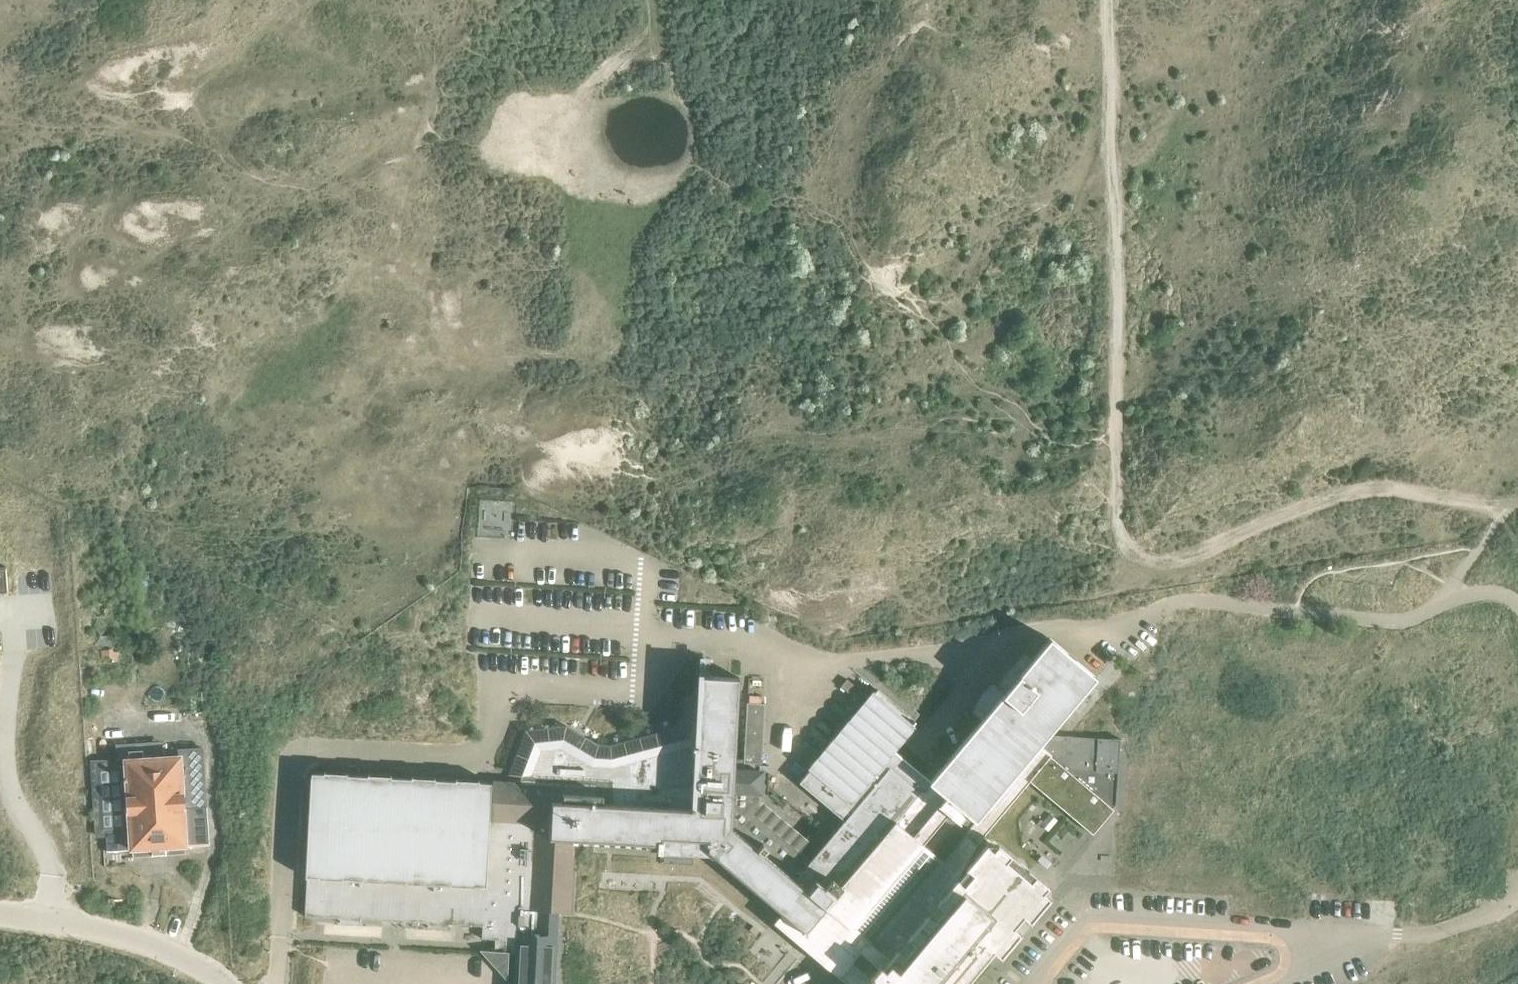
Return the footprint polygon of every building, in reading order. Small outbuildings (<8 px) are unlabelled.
[(147,579),(148,570),(135,569),(135,579),(147,579)] [(110,602),(96,603),(97,615),(110,614),(110,602)] [(1114,805),(1112,739),(1053,735),(1049,732),(1095,677),(1050,639),(1032,660),(1024,653),(995,686),(974,712),(982,718),(929,781),(892,749),(901,739),(905,743),(913,733),(909,729),(915,722),(876,689),(799,782),(844,820),(810,861),(799,851),(806,843),(758,803),(759,791),(760,791),(761,772),(734,770),(739,677),(712,676),(712,674),(711,674),(711,675),(698,675),(698,686),(695,743),(690,737),(626,754),(610,757),(593,756),(562,738),(534,741),(521,774),(524,785),(494,783),(494,786),(490,785),(490,783),(312,773),(304,916),(339,918),(339,923),(359,924),(360,919),(427,922),(427,928),(447,929),(448,923),(479,925),(482,925),(481,938),(495,939),(494,952),(518,953),(517,968),(515,968),(515,969),(517,969),(516,983),(552,983),(553,971),(554,970),(553,970),(553,955),(554,955),(554,953),(556,913),(556,909),(568,909),(571,838),(658,843),(657,851),(692,853),(693,849),(707,850),(802,930),(802,931),(804,932),(817,917),(844,937),(841,942),(836,948),(830,943),(830,944),(878,983),(964,983),(992,950),(999,956),(1020,931),(1013,925),(1022,915),(1029,921),(1050,896),(1043,890),(1047,884),(1034,873),(1029,879),(1005,859),(1010,853),(997,842),(966,879),(959,873),(976,845),(1029,781),(1092,834),(1113,809),(1111,808),(1114,805)] [(118,651),(111,651),(111,649),(101,649),(101,658),(111,658),(111,663),(118,663),(118,651)] [(764,703),(747,702),(743,762),(761,763),(764,703)] [(119,752),(119,760),(91,761),(96,835),(106,834),(107,850),(132,848),(133,855),(152,854),(152,855),(156,854),(161,854),(165,854),(165,853),(184,852),(184,845),(208,844),(201,748),(178,749),(179,756),(150,758),(149,742),(115,744),(116,752),(119,752)]
